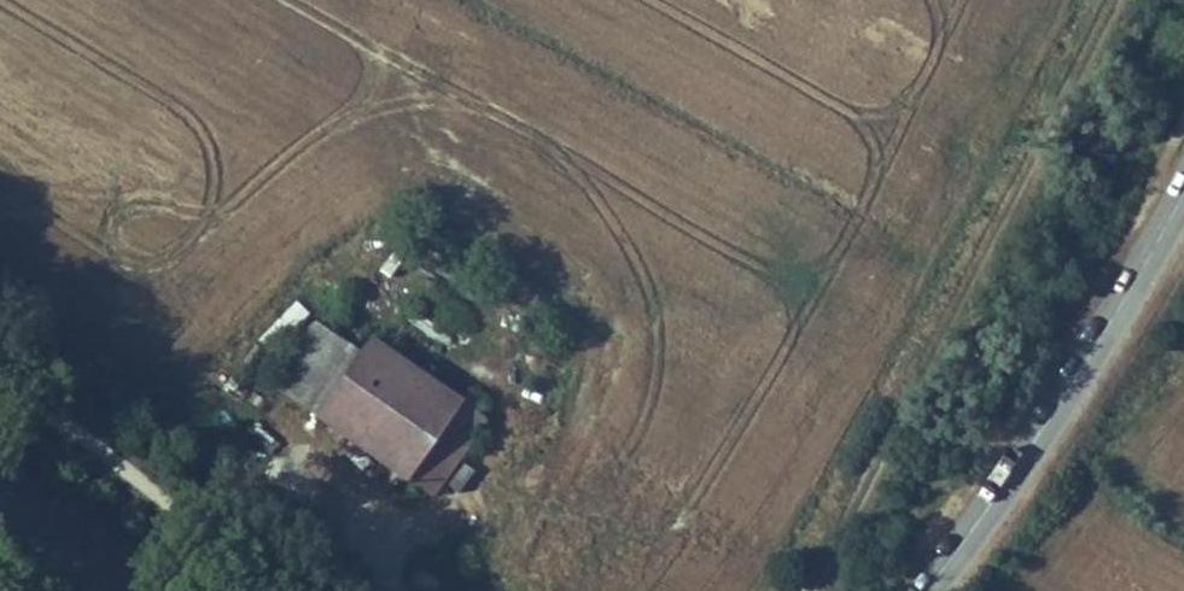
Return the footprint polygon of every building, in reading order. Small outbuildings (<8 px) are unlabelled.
[(341,392),(428,454),(483,372),(396,310),(341,392)] [(512,392),(483,372),(428,454),(456,474),(512,392)]
